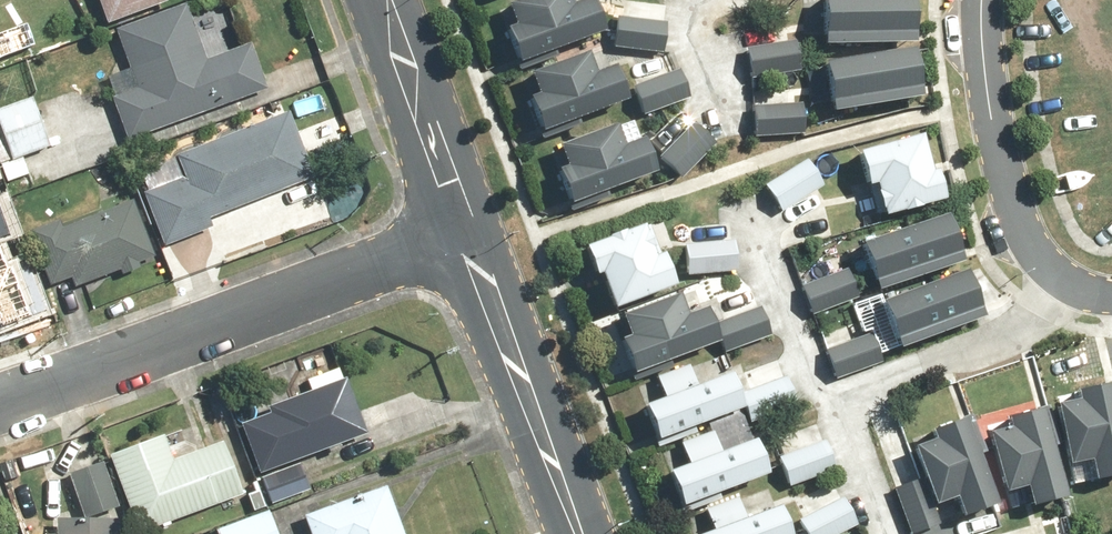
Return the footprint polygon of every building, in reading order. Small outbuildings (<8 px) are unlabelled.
[(106,28),(167,7),(164,0),(97,0),(106,28)] [(505,10),(512,26),(502,31),(517,69),(602,34),(588,0),(528,0),(505,10)] [(802,36),(822,36),(822,51),(871,52),(872,45),(912,46),(913,0),(803,0),(802,36)] [(268,91),(249,43),(208,59),(186,5),(113,33),(136,92),(112,101),(129,145),(268,91)] [(616,19),(613,49),(662,55),(665,24),(616,19)] [(796,38),(748,46),(751,64),(753,74),(801,67),(796,38)] [(919,103),(913,53),(824,65),(830,114),(919,103)] [(527,100),(540,134),(625,103),(613,69),(594,76),(586,55),(528,77),(535,98),(527,100)] [(632,87),(642,117),(690,100),(679,70),(632,87)] [(803,98),(754,100),(755,119),(755,129),(804,127),(803,98)] [(0,110),(0,138),(9,165),(0,168),(0,169),(4,182),(28,174),(24,163),(51,154),(34,99),(0,110)] [(142,192),(161,249),(211,232),(207,220),(316,183),(291,112),(173,152),(182,178),(142,192)] [(658,160),(679,181),(713,145),(692,125),(658,160)] [(555,173),(568,207),(653,176),(641,141),(622,148),(614,127),(557,149),(564,170),(555,173)] [(853,150),(866,192),(872,190),(882,222),(948,201),(932,151),(922,154),(917,140),(885,150),(882,140),(853,150)] [(780,215),(823,185),(804,157),(761,187),(780,215)] [(155,259),(130,200),(64,228),(60,219),(26,233),(49,286),(66,279),(73,295),(155,259)] [(12,234),(0,201),(0,239),(12,234)] [(842,253),(849,269),(796,289),(808,320),(880,292),(944,267),(926,221),(842,253)] [(598,277),(611,312),(673,289),(661,257),(659,257),(647,226),(583,250),(594,279),(598,277)] [(735,236),(687,238),(688,257),(688,267),(737,265),(735,236)] [(34,312),(16,259),(5,264),(0,250),(0,324),(34,312)] [(830,379),(882,358),(973,321),(956,277),(888,304),(812,334),(830,379)] [(678,298),(615,321),(622,340),(616,342),(628,377),(718,344),(712,326),(706,310),(685,318),(678,298)] [(758,310),(712,326),(718,344),(722,354),(768,337),(758,310)] [(642,409),(658,449),(692,435),(690,430),(741,410),(719,354),(655,380),(663,401),(642,409)] [(273,410),(237,425),(270,506),(311,489),(300,461),(368,433),(340,364),(304,378),(307,386),(269,402),(273,410)] [(795,407),(783,378),(739,396),(751,424),(795,407)] [(1053,414),(1071,472),(1097,464),(1104,488),(1111,486),(1111,415),(1104,390),(1066,401),(1069,409),(1053,414)] [(1005,432),(989,436),(1006,495),(1033,487),(1040,511),(1067,503),(1041,413),(1003,424),(1005,432)] [(745,419),(681,444),(689,466),(666,475),(680,510),(768,476),(745,419)] [(914,533),(923,533),(993,508),(961,422),(927,435),(931,445),(911,452),(922,482),(898,491),(914,533)] [(107,456),(137,533),(140,533),(217,504),(219,510),(244,500),(220,439),(195,449),(186,425),(107,456)] [(815,425),(778,439),(785,456),(775,460),(786,490),(833,472),(815,425)] [(384,484),(299,514),(306,533),(402,533),(384,484)] [(796,503),(804,519),(797,522),(802,533),(848,533),(857,529),(835,484),(796,503)] [(766,487),(705,512),(713,531),(707,533),(785,533),(766,487)] [(267,509),(215,529),(217,533),(276,533),(267,509)] [(69,514),(68,532),(54,532),(54,533),(122,533),(123,516),(94,515),(69,514)] [(1036,523),(1004,533),(1040,533),(1036,523)]
